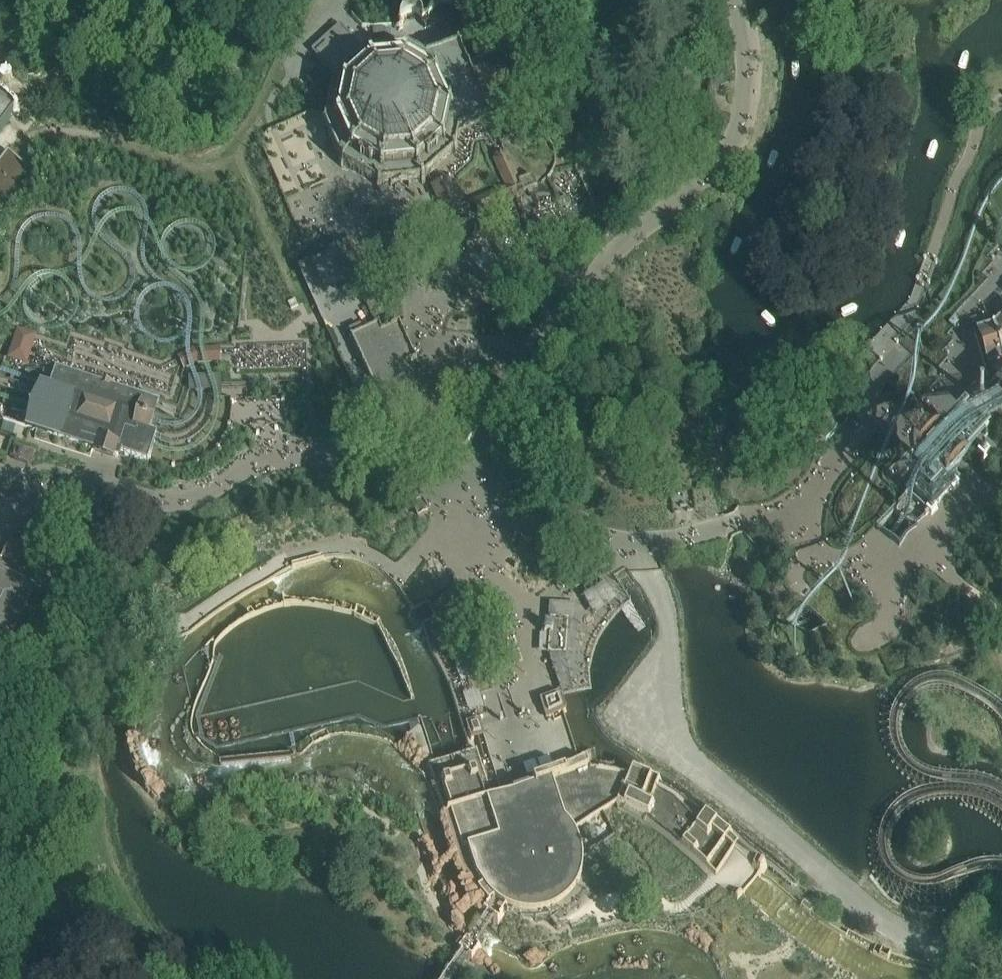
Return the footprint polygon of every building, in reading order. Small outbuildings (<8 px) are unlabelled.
[(311,51),(337,79),(333,82),(326,115),(326,116),(325,123),(321,123),(322,127),(325,127),(329,136),(328,136),(331,141),(330,141),(330,142),(331,142),(334,148),(334,149),(336,154),(337,153),(341,162),(339,165),(341,168),(344,165),(378,185),(377,188),(381,189),(382,185),(389,185),(391,184),(391,187),(392,187),(392,186),(393,187),(394,186),(394,185),(395,185),(395,184),(400,183),(401,183),(402,183),(408,182),(408,183),(408,184),(409,184),(410,184),(411,184),(411,183),(411,184),(412,184),(412,182),(413,182),(421,181),(422,184),(426,183),(424,180),(428,176),(429,175),(431,174),(453,153),(455,154),(457,150),(455,150),(459,131),(492,116),(485,101),(459,44),(470,32),(474,34),(476,31),(471,29),(471,15),(476,13),(474,9),(470,11),(459,2),(460,0),(456,0),(456,1),(442,2),(441,0),(437,0),(439,4),(434,8),(422,17),(421,17),(426,27),(445,18),(457,43),(456,44),(457,46),(426,59),(408,49),(367,53),(341,24),(311,51)] [(4,91),(7,87),(9,88),(14,81),(0,71),(0,97),(4,91)] [(14,112),(0,102),(0,131),(14,112)] [(501,142),(518,181),(534,175),(536,181),(553,173),(553,172),(554,169),(556,166),(556,162),(557,158),(556,153),(555,149),(553,144),(550,141),(553,138),(554,133),(553,129),(550,124),(546,122),(540,122),(535,123),(532,127),(532,132),(526,132),(518,134),(511,138),(501,142)] [(498,138),(481,146),(498,185),(465,200),(472,216),(522,193),(498,138)] [(532,176),(518,182),(524,193),(537,187),(532,176)] [(449,221),(465,213),(449,177),(433,185),(449,221)] [(575,187),(561,194),(565,201),(579,194),(575,187)] [(348,242),(329,250),(337,269),(338,268),(340,273),(339,273),(351,298),(370,290),(348,242)] [(555,266),(553,265),(551,272),(554,273),(562,276),(561,278),(562,279),(567,266),(566,266),(565,268),(560,267),(561,263),(560,261),(562,258),(560,256),(559,255),(556,260),(555,266)] [(982,333),(982,334),(983,337),(992,365),(993,365),(1001,362),(1001,321),(1000,324),(995,328),(994,324),(992,324),(991,325),(992,330),(982,333)] [(351,336),(350,337),(351,338),(374,387),(392,402),(397,396),(405,403),(406,402),(422,415),(421,416),(422,416),(432,424),(428,429),(427,428),(424,432),(428,435),(451,455),(455,450),(460,455),(467,447),(482,430),(465,415),(451,403),(450,403),(442,396),(442,395),(408,365),(416,361),(418,361),(417,359),(417,360),(416,358),(415,357),(416,357),(415,356),(412,350),(412,349),(410,346),(411,346),(410,345),(407,338),(406,338),(405,335),(406,335),(405,334),(402,327),(401,327),(400,324),(401,324),(400,323),(399,323),(399,324),(383,331),(379,325),(380,325),(379,323),(378,324),(351,336)] [(24,423),(23,426),(43,432),(80,444),(94,448),(92,452),(113,458),(117,457),(134,460),(147,464),(149,457),(157,431),(149,429),(157,403),(158,400),(146,396),(129,391),(112,386),(113,384),(96,379),(96,380),(52,367),(50,373),(47,382),(38,379),(32,397),(24,423)] [(980,384),(963,401),(972,409),(977,414),(979,416),(981,418),(995,403),(997,400),(992,395),(989,393),(988,391),(986,390),(983,387),(981,385),(980,384)] [(815,432),(827,442),(844,423),(833,413),(815,432)] [(937,459),(908,489),(932,512),(960,482),(937,459)] [(420,500),(412,504),(419,518),(427,514),(420,500)] [(454,559),(444,564),(452,579),(462,574),(454,559)] [(5,642),(32,588),(0,573),(0,640),(5,642)] [(568,656),(548,655),(559,694),(564,692),(591,689),(590,679),(590,671),(591,664),(594,653),(596,645),(600,637),(604,630),(608,624),(613,618),(617,613),(622,609),(638,631),(646,627),(618,579),(615,574),(577,599),(549,598),(549,610),(553,613),(568,614),(568,656)] [(548,655),(568,656),(568,614),(553,613),(552,626),(544,625),(544,634),(549,635),(548,655)] [(540,700),(547,718),(565,712),(559,694),(549,697),(540,700)] [(462,730),(465,743),(483,738),(480,725),(471,727),(462,730)] [(467,753),(426,767),(462,885),(469,883),(479,899),(487,905),(479,916),(497,928),(507,912),(518,916),(527,917),(539,916),(550,913),(562,905),(570,898),(576,889),(579,882),(581,873),(582,863),(580,850),(576,840),(572,834),(616,804),(639,815),(654,825),(669,835),(684,847),(701,861),(733,888),(729,895),(733,899),(738,903),(744,897),(766,915),(782,893),(761,876),(767,869),(704,819),(701,823),(699,826),(674,804),(665,797),(658,793),(640,785),(631,780),(613,774),(603,772),(591,772),(588,760),(576,764),(550,771),(530,777),(531,787),(522,789),(502,796),(502,797),(492,801),(476,749),(467,753)]
